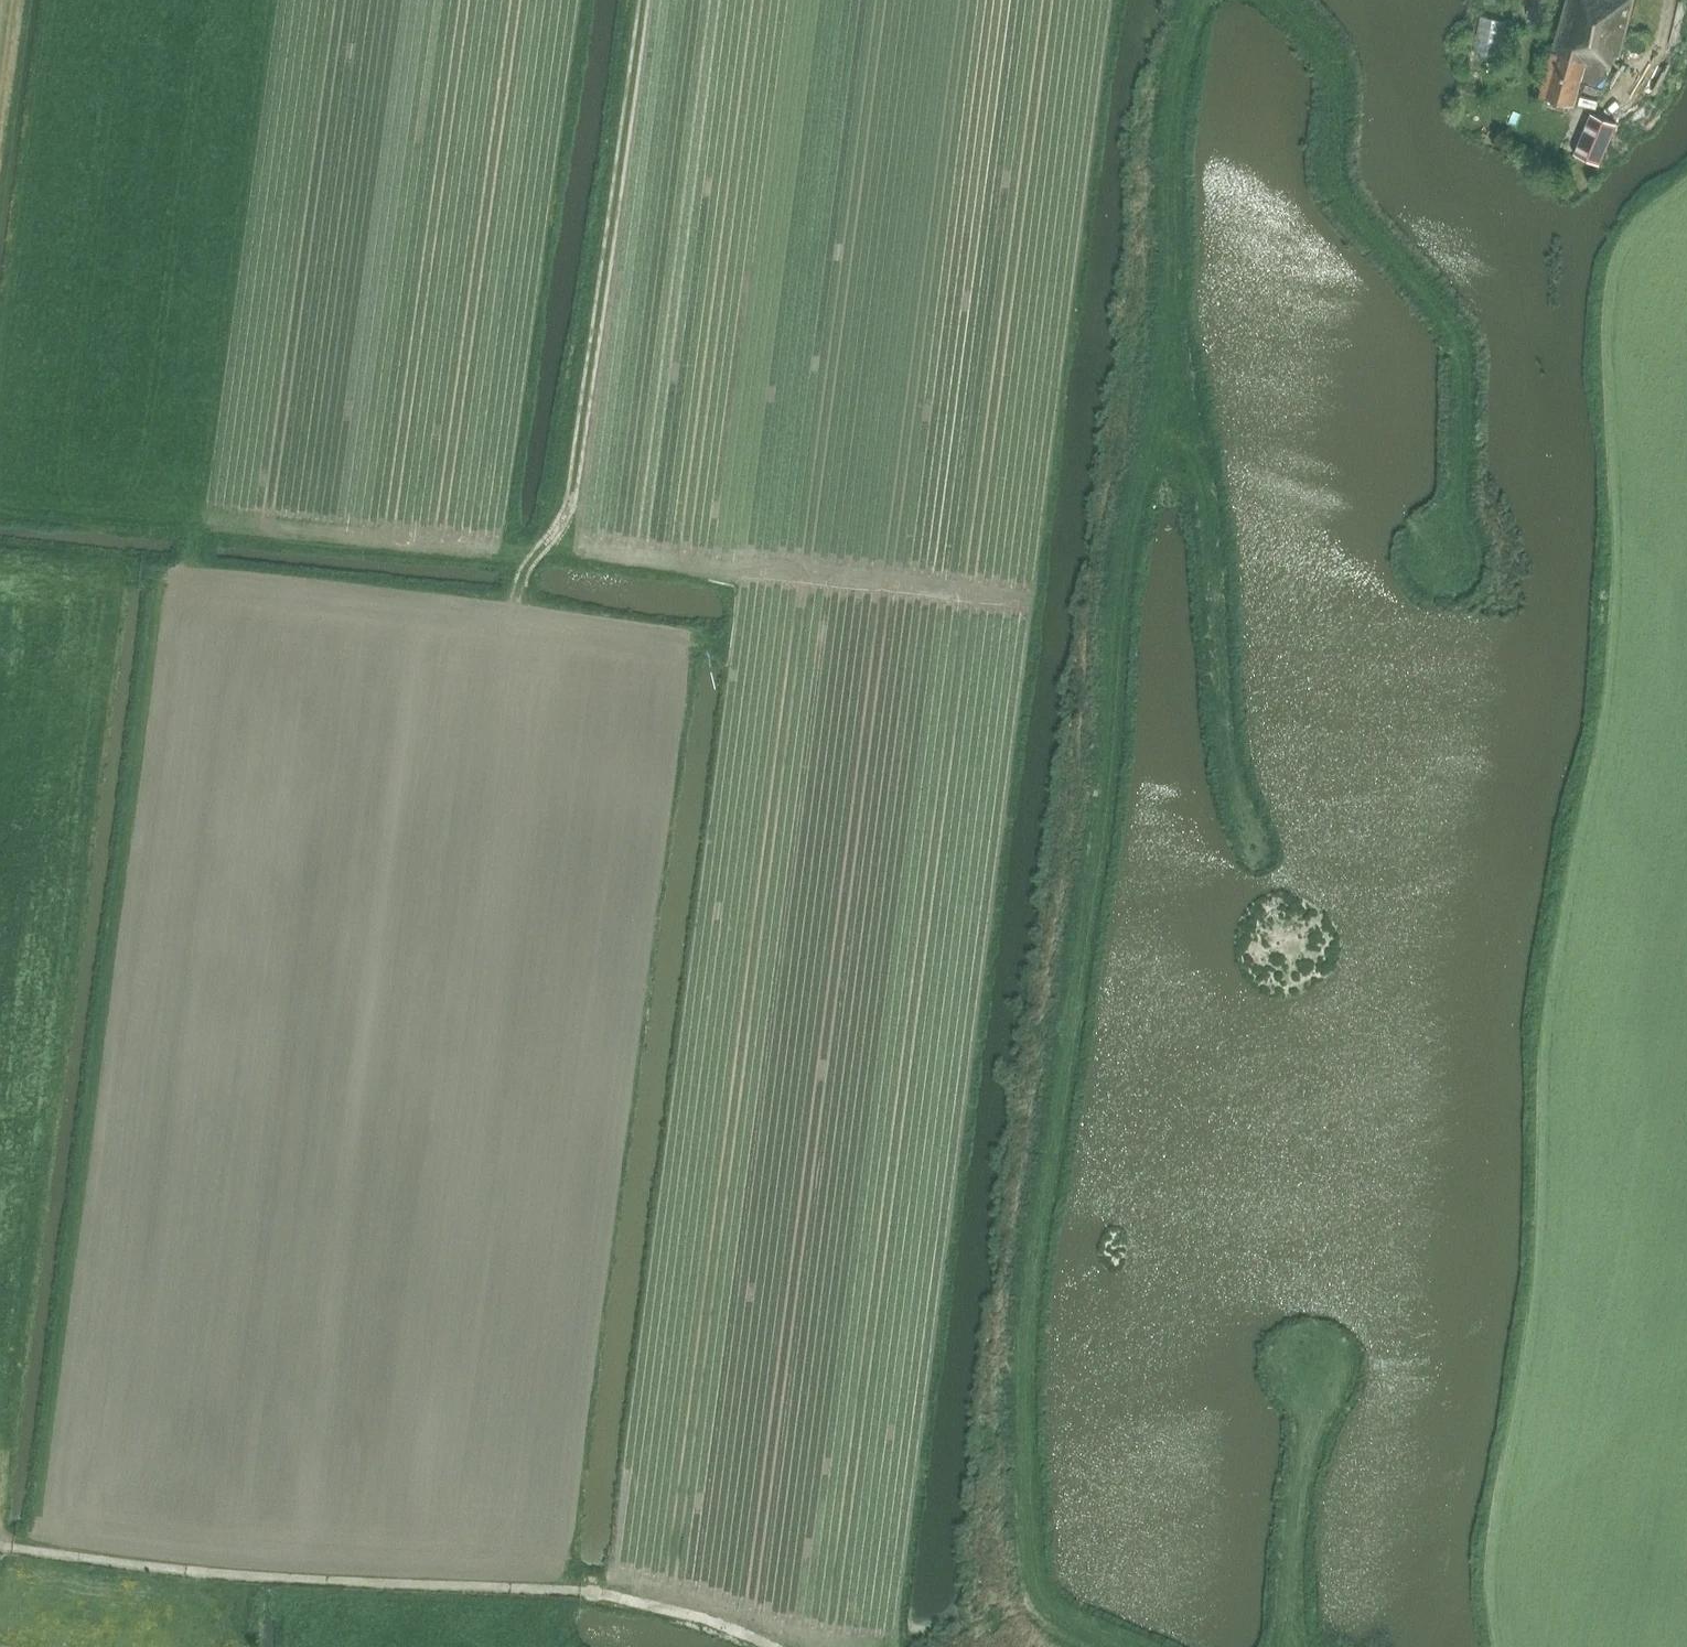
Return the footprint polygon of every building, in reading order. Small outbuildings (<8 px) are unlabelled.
[(1542,94),(1577,104),(1584,80),(1607,86),(1616,53),(1620,54),(1635,0),(1569,0),(1542,94)] [(1507,20),(1483,15),(1475,50),(1499,55),(1507,20)] [(1591,113),(1575,152),(1601,163),(1617,124),(1591,113)]
